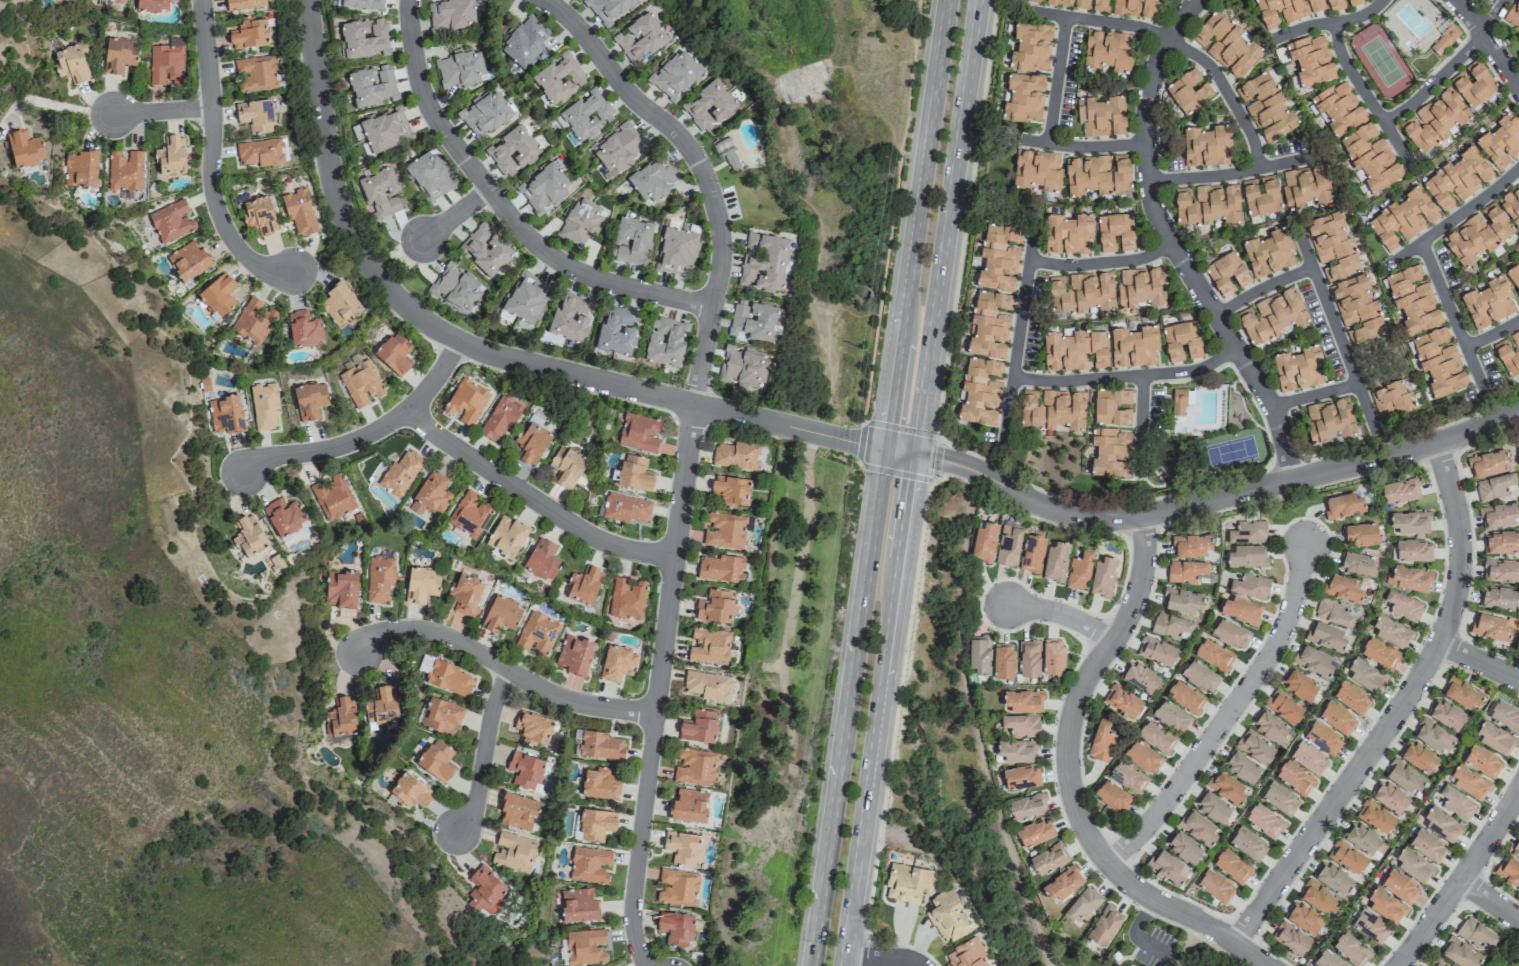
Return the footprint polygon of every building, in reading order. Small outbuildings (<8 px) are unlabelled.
[(135,11),(167,12),(167,0),(136,0),(135,11)] [(226,11),(265,7),(264,0),(225,0),(226,11)] [(340,8),(357,8),(357,13),(383,14),(384,0),(340,0),(340,8)] [(474,0),(436,0),(436,13),(429,14),(430,31),(464,30),(464,22),(475,22),(474,0)] [(581,1),(606,29),(639,0),(581,0),(581,1)] [(1089,0),(1045,0),(1045,5),(1072,7),(1072,8),(1088,10),(1089,0)] [(1092,11),(1106,12),(1107,0),(1092,0),(1092,11)] [(1111,14),(1155,18),(1157,0),(1112,0),(1111,14)] [(1264,30),(1281,24),(1282,25),(1311,15),(1310,14),(1324,9),(1321,0),(1254,0),(1264,30)] [(1362,0),(1326,0),(1329,12),(1347,8),(1346,7),(1362,3),(1362,0)] [(1500,20),(1518,33),(1518,0),(1514,0),(1500,20)] [(1190,37),(1202,47),(1211,37),(1214,40),(1205,51),(1238,80),(1263,51),(1250,40),(1247,44),(1237,35),(1240,32),(1214,9),(1190,37)] [(630,64),(647,52),(649,54),(668,41),(647,11),(611,36),(630,64)] [(498,48),(521,69),(552,36),(529,14),(498,48)] [(267,47),(266,20),(237,21),(237,30),(229,30),(230,48),(267,47)] [(343,59),(370,56),(369,51),(387,50),(384,20),(340,24),(343,59)] [(1048,72),(1050,42),(1051,42),(1052,26),(1016,23),(1014,52),(1010,51),(1009,69),(1048,72)] [(1437,56),(1461,33),(1451,24),(1428,47),(1437,56)] [(1129,72),(1131,34),(1102,32),(1102,33),(1085,32),(1083,67),(1100,68),(1100,66),(1111,66),(1111,71),(1129,72)] [(1290,63),(1293,62),(1302,89),(1336,78),(1322,35),(1309,39),(1309,36),(1284,44),(1290,63)] [(105,37),(102,74),(121,75),(122,65),(135,67),(137,40),(105,37)] [(149,85),(166,85),(166,83),(182,83),(182,37),(168,37),(168,46),(149,46),(149,85)] [(90,79),(81,54),(87,52),(83,42),(51,53),(60,78),(68,74),(72,85),(90,79)] [(487,79),(477,45),(452,52),(452,55),(433,60),(442,91),(487,79)] [(706,76),(684,47),(643,76),(652,90),(657,86),(669,102),(706,76)] [(531,76),(551,107),(576,91),(574,89),(587,81),(567,50),(558,55),(560,58),(531,76)] [(233,60),(235,74),(243,73),(244,82),(237,83),(238,93),(276,89),(273,56),(233,60)] [(398,99),(388,63),(376,66),(376,65),(346,74),(356,109),(389,99),(389,101),(398,99)] [(1461,72),(1450,79),(1468,109),(1498,91),(1481,63),(1467,71),(1473,81),(1468,83),(1461,72)] [(1164,86),(1182,116),(1214,97),(1205,81),(1203,82),(1194,67),(1164,86)] [(1234,88),(1241,102),(1253,96),(1255,101),(1244,106),(1257,131),(1258,130),(1265,143),(1299,126),(1291,110),(1286,113),(1280,101),(1282,101),(1267,71),(1234,88)] [(1040,123),(1042,93),(1043,93),(1044,77),(1007,74),(1006,91),(1010,92),(1009,103),(1003,102),(1002,112),(1011,113),(1010,121),(1040,123)] [(700,134),(714,124),(738,108),(717,78),(679,104),(700,134)] [(1333,137),(1367,120),(1360,106),(1358,107),(1345,81),(1309,97),(1317,114),(1324,111),(1329,122),(1326,124),(1333,137)] [(1418,155),(1449,135),(1446,129),(1456,123),(1458,126),(1470,118),(1450,86),(1435,95),(1436,97),(1411,113),(1413,115),(1399,124),(1418,155)] [(455,113),(478,141),(513,112),(492,88),(465,111),(462,107),(455,113)] [(576,142),(601,129),(598,123),(612,117),(599,91),(579,101),(553,114),(561,129),(568,125),(576,142)] [(1125,134),(1123,97),(1106,97),(1106,102),(1094,103),(1093,97),(1076,99),(1077,125),(1081,124),(1082,137),(1109,136),(1109,135),(1125,134)] [(272,131),(270,101),(235,103),(236,123),(248,122),(249,133),(272,131)] [(369,153),(411,140),(401,108),(359,121),(369,153)] [(1509,111),(1495,121),(1499,127),(1489,134),(1487,132),(1474,141),(1497,172),(1510,162),(1509,161),(1518,153),(1518,124),(1509,111)] [(1338,139),(1354,171),(1358,169),(1371,193),(1404,175),(1397,163),(1395,164),(1380,136),(1378,137),(1371,122),(1338,139)] [(608,178),(633,162),(631,160),(646,150),(628,123),(589,149),(608,178)] [(483,148),(503,178),(515,170),(541,154),(522,124),(483,148)] [(1227,165),(1227,150),(1230,150),(1230,126),(1211,127),(1211,131),(1200,131),(1200,128),(1182,128),(1183,166),(1227,165)] [(11,166),(43,163),(41,138),(23,140),(22,131),(7,132),(11,166)] [(183,135),(168,136),(169,147),(152,148),(153,163),(158,163),(158,175),(184,174),(183,135)] [(718,158),(724,156),(730,172),(741,167),(728,137),(712,143),(718,158)] [(236,143),(238,165),(257,163),(257,167),(283,164),(280,138),(236,143)] [(1442,214),(1455,205),(1447,194),(1451,190),(1459,201),(1494,177),(1472,145),(1457,155),(1460,159),(1451,165),(1449,163),(1420,182),(1442,214)] [(405,164),(428,203),(456,186),(433,148),(405,164)] [(141,189),(141,151),(127,151),(127,159),(118,158),(119,151),(108,150),(107,189),(141,189)] [(1061,154),(1032,151),(1016,150),(1013,187),(1029,189),(1030,185),(1041,186),(1040,191),(1058,193),(1061,154)] [(97,151),(77,151),(77,156),(65,155),(64,185),(96,186),(97,151)] [(1064,159),(1067,195),(1096,193),(1130,191),(1128,154),(1113,155),(1114,170),(1108,170),(1108,156),(1079,158),(1064,159)] [(642,202),(649,197),(653,203),(667,193),(664,188),(679,178),(671,165),(662,172),(654,159),(626,177),(642,202)] [(535,216),(572,193),(554,163),(517,186),(535,216)] [(1331,202),(1325,165),(1281,172),(1284,186),(1281,186),(1285,210),(1303,207),(1303,202),(1314,201),(1314,205),(1331,202)] [(376,219),(402,210),(399,202),(389,205),(386,197),(401,191),(392,166),(357,179),(365,203),(370,202),(376,219)] [(1255,179),(1240,181),(1247,217),(1281,211),(1275,174),(1259,177),(1262,193),(1257,194),(1255,179)] [(1175,225),(1212,224),(1212,222),(1239,221),(1238,184),(1222,185),(1222,186),(1194,186),(1195,202),(1190,202),(1189,188),(1174,188),(1175,225)] [(1366,221),(1387,253),(1402,244),(1401,242),(1439,217),(1418,184),(1403,194),(1405,198),(1396,205),(1394,202),(1366,221)] [(1497,200),(1516,229),(1518,227),(1518,185),(1497,200)] [(315,232),(306,187),(295,190),(295,193),(281,195),(286,221),(293,220),(296,236),(315,232)] [(275,233),(269,196),(251,199),(252,202),(243,203),(245,217),(242,217),(244,229),(257,227),(258,236),(275,233)] [(607,215),(581,196),(555,232),(578,249),(589,234),(592,236),(607,215)] [(188,211),(182,198),(147,214),(160,244),(196,229),(191,218),(184,222),(180,214),(188,211)] [(1514,232),(1493,202),(1479,211),(1479,212),(1441,238),(1461,269),(1476,259),(1476,258),(1514,232)] [(1325,281),(1360,272),(1351,237),(1344,239),(1341,227),(1344,226),(1341,213),(1306,222),(1317,264),(1335,259),(1336,264),(1322,268),(1325,281)] [(1119,251),(1133,250),(1132,214),(1097,215),(1098,252),(1114,252),(1114,236),(1119,235),(1119,251)] [(1089,254),(1089,239),(1092,239),(1092,215),(1073,215),(1073,217),(1045,216),(1044,253),(1061,253),(1089,254)] [(653,223),(617,217),(612,246),(611,245),(609,260),(646,266),(653,223)] [(489,277),(513,253),(481,222),(458,246),(489,277)] [(1021,226),(983,224),(981,258),(984,258),(983,271),(977,270),(976,288),(1013,290),(1013,275),(1016,275),(1018,248),(1004,247),(1004,242),(1020,243),(1021,226)] [(1269,272),(1295,265),(1291,250),(1292,249),(1286,226),(1267,232),(1268,236),(1242,243),(1252,279),(1270,274),(1269,272)] [(655,271),(678,275),(679,267),(692,269),(698,233),(662,227),(655,271)] [(780,292),(790,239),(747,231),(743,251),(748,252),(746,264),(741,263),(738,281),(754,284),(753,287),(780,292)] [(179,282),(212,266),(203,248),(197,250),(192,241),(166,254),(179,282)] [(1238,288),(1250,282),(1233,250),(1203,266),(1221,299),(1235,291),(1227,278),(1232,276),(1238,288)] [(484,283),(453,268),(455,264),(445,259),(429,295),(470,314),(484,283)] [(1407,336),(1442,324),(1427,280),(1424,281),(1418,264),(1383,276),(1395,310),(1400,308),(1404,319),(1401,320),(1407,336)] [(1518,294),(1518,267),(1516,264),(1504,272),(1518,294)] [(1117,270),(1119,308),(1136,307),(1136,302),(1147,302),(1147,305),(1165,305),(1163,268),(1117,270)] [(552,284),(520,270),(502,311),(533,325),(552,284)] [(1050,314),(1085,312),(1085,310),(1114,309),(1112,271),(1095,272),(1095,273),(1068,274),(1069,290),(1064,291),(1063,276),(1048,277),(1050,314)] [(196,294),(217,319),(236,303),(227,293),(236,286),(224,272),(196,294)] [(1386,334),(1376,300),(1369,302),(1365,289),(1369,288),(1365,274),(1329,284),(1342,325),(1358,321),(1360,327),(1346,331),(1350,345),(1386,334)] [(1460,296),(1474,330),(1517,311),(1501,275),(1484,282),(1487,287),(1476,292),(1474,289),(1460,296)] [(362,309),(340,280),(324,292),(327,296),(318,303),(337,328),(362,309)] [(1249,347),(1294,330),(1292,327),(1308,321),(1295,286),(1251,303),(1252,306),(1236,312),(1249,347)] [(546,333),(583,342),(594,298),(564,291),(559,310),(552,309),(546,333)] [(966,354),(1004,359),(1006,343),(1010,316),(996,314),(996,308),(1009,309),(1011,296),(975,291),(970,325),(974,325),(973,336),(968,336),(966,354)] [(263,303),(249,295),(230,330),(259,346),(277,314),(262,306),(263,303)] [(746,338),(770,343),(777,307),(734,299),(727,335),(735,336),(736,331),(746,333),(746,338)] [(594,349),(630,355),(637,313),(606,307),(603,324),(599,323),(594,349)] [(287,312),(290,346),(323,342),(320,320),(307,321),(306,310),(287,312)] [(680,367),(688,323),(651,316),(643,360),(680,367)] [(1183,361),(1180,345),(1185,344),(1188,359),(1201,357),(1195,321),(1161,327),(1167,363),(1183,361)] [(1111,367),(1128,366),(1157,365),(1156,326),(1138,326),(1138,332),(1127,333),(1127,328),(1110,329),(1111,367)] [(1412,338),(1432,399),(1468,387),(1463,372),(1462,372),(1453,344),(1439,349),(1437,344),(1449,340),(1445,327),(1412,338)] [(1518,372),(1518,329),(1506,334),(1508,338),(1493,344),(1507,377),(1518,372)] [(373,353),(398,378),(412,364),(403,355),(411,347),(395,330),(373,353)] [(1107,331),(1071,331),(1071,334),(1043,334),(1043,371),(1060,371),(1060,370),(1087,370),(1087,353),(1093,353),(1093,368),(1107,368),(1107,331)] [(1271,356),(1280,393),(1325,382),(1316,344),(1300,348),(1301,354),(1288,357),(1287,352),(1271,356)] [(766,388),(772,353),(725,346),(722,361),(720,361),(717,381),(766,388)] [(1001,382),(986,380),(987,374),(1001,376),(1003,362),(966,358),(961,391),(965,392),(963,404),(959,404),(957,420),(994,425),(996,409),(997,409),(1001,382)] [(369,403),(368,400),(383,393),(368,359),(338,373),(354,409),(369,403)] [(490,393),(461,376),(442,410),(471,427),(490,393)] [(1378,420),(1415,408),(1410,391),(1405,392),(1401,380),(1372,389),(1376,401),(1373,403),(1378,420)] [(293,388),(300,421),(319,417),(317,407),(328,405),(323,381),(293,388)] [(254,430),(278,428),(273,383),(249,386),(254,430)] [(1130,410),(1114,410),(1114,405),(1130,405),(1130,389),(1094,389),(1094,424),(1130,424),(1130,410)] [(1183,416),(1183,404),(1191,404),(1191,390),(1172,389),(1171,416),(1183,416)] [(1019,427),(1054,428),(1054,423),(1066,424),(1066,429),(1083,429),(1084,392),(1069,391),(1069,392),(1041,391),(1040,405),(1036,405),(1036,390),(1021,390),(1019,427)] [(522,404),(502,391),(477,433),(498,445),(522,404)] [(212,432),(224,430),(225,434),(244,431),(239,396),(207,400),(212,432)] [(1304,407),(1311,443),(1328,440),(1327,436),(1338,433),(1339,438),(1355,435),(1348,398),(1304,407)] [(654,454),(658,439),(655,438),(659,421),(625,412),(616,444),(654,454)] [(514,443),(524,450),(518,458),(532,467),(552,435),(528,420),(514,443)] [(1128,476),(1130,433),(1117,432),(1117,429),(1098,428),(1098,436),(1091,436),(1090,446),(1096,446),(1095,458),(1090,458),(1090,475),(1128,476)] [(712,465),(756,469),(759,444),(733,441),(733,445),(714,444),(712,465)] [(571,492),(586,458),(557,446),(549,466),(560,471),(554,485),(571,492)] [(377,484),(400,498),(423,459),(405,448),(396,464),(391,461),(377,484)] [(1473,479),(1509,470),(1504,449),(1468,458),(1473,479)] [(644,470),(647,459),(624,453),(615,484),(649,493),(655,473),(644,470)] [(439,515),(452,495),(441,489),(447,480),(430,469),(407,508),(419,515),(424,506),(439,515)] [(324,523),(341,516),(340,513),(355,507),(342,473),(323,481),(323,480),(309,486),(324,523)] [(1508,496),(1506,486),(1516,484),(1513,473),(1474,481),(1478,502),(1508,496)] [(750,480),(712,475),(710,494),(720,495),(719,506),(735,508),(735,505),(747,506),(750,480)] [(1380,485),(1385,505),(1420,497),(1415,477),(1380,485)] [(446,524),(474,539),(480,528),(479,527),(490,506),(478,499),(480,496),(465,488),(446,524)] [(601,518),(628,523),(629,519),(647,522),(651,501),(606,492),(601,518)] [(1363,513),(1361,493),(1324,497),(1326,517),(1363,513)] [(277,537),(305,522),(294,501),(283,507),(278,498),(261,507),(277,537)] [(1477,507),(1479,519),(1483,519),(1484,528),(1518,525),(1516,503),(1477,507)] [(245,559),(269,545),(250,512),(236,520),(242,530),(232,536),(245,559)] [(702,545),(741,551),(744,531),(751,531),(752,518),(709,512),(707,529),(704,528),(702,545)] [(1429,512),(1390,512),(1390,533),(1429,532),(1429,512)] [(528,529),(501,514),(485,543),(499,551),(497,553),(511,561),(528,529)] [(1226,542),(1265,543),(1265,521),(1235,521),(1235,531),(1227,531),(1226,542)] [(976,527),(969,559),(990,563),(998,525),(983,522),(982,528),(976,527)] [(1015,567),(1022,528),(1001,524),(994,563),(1015,567)] [(1377,544),(1376,524),(1343,525),(1344,542),(1352,541),(1352,545),(1377,544)] [(1518,552),(1518,532),(1485,534),(1486,553),(1518,552)] [(1018,570),(1038,574),(1044,538),(1025,534),(1018,570)] [(1211,549),(1211,535),(1173,536),(1173,557),(1205,557),(1205,549),(1211,549)] [(521,566),(549,582),(561,561),(551,555),(556,547),(539,536),(521,566)] [(1069,544),(1049,540),(1042,579),(1062,583),(1069,544)] [(1431,561),(1431,540),(1396,541),(1396,561),(1431,561)] [(1226,547),(1227,568),(1265,567),(1265,546),(1226,547)] [(1093,551),(1082,548),(1079,560),(1071,558),(1065,586),(1084,591),(1093,551)] [(1371,579),(1376,559),(1343,551),(1338,571),(1371,579)] [(744,558),(717,555),(717,558),(699,556),(696,578),(741,583),(744,558)] [(1094,561),(1088,594),(1109,598),(1116,559),(1102,556),(1101,563),(1094,561)] [(394,558),(368,557),(366,602),(387,603),(388,585),(393,585),(394,558)] [(1518,570),(1518,560),(1483,559),(1482,581),(1518,582),(1518,570)] [(1167,582),(1196,583),(1196,574),(1207,574),(1208,562),(1168,561),(1167,582)] [(1428,592),(1431,572),(1393,565),(1391,573),(1386,572),(1384,585),(1428,592)] [(590,606),(603,571),(588,566),(585,576),(572,572),(564,597),(590,606)] [(403,602),(423,605),(424,594),(437,596),(440,572),(409,567),(403,602)] [(325,607),(356,607),(357,573),(325,572),(325,607)] [(483,583),(457,573),(448,597),(455,600),(451,612),(469,619),(483,583)] [(1227,591),(1265,600),(1270,579),(1241,573),(1239,581),(1230,579),(1227,591)] [(1358,605),(1365,586),(1329,574),(1323,593),(1358,605)] [(608,616),(641,620),(645,583),(628,581),(629,578),(612,576),(608,616)] [(1162,607),(1199,614),(1203,594),(1166,587),(1162,607)] [(1480,606),(1514,610),(1516,591),(1483,587),(1480,606)] [(729,623),(732,592),(707,589),(706,600),(697,599),(694,619),(729,623)] [(1383,600),(1391,604),(1388,613),(1416,623),(1424,603),(1387,589),(1383,600)] [(1255,627),(1263,607),(1228,594),(1220,614),(1255,627)] [(522,607),(492,596),(480,628),(497,634),(500,625),(514,630),(522,607)] [(1350,628),(1354,616),(1345,614),(1347,605),(1319,597),(1313,618),(1350,628)] [(528,610),(514,646),(528,652),(529,649),(547,656),(560,623),(528,610)] [(1150,633),(1177,640),(1180,631),(1191,634),(1194,622),(1155,612),(1150,633)] [(1468,633),(1511,644),(1517,622),(1479,612),(1475,626),(1471,625),(1468,633)] [(1369,630),(1403,650),(1413,633),(1379,613),(1369,630)] [(1243,651),(1251,632),(1218,618),(1210,637),(1243,651)] [(1343,631),(1314,620),(1306,641),(1341,654),(1346,641),(1340,639),(1343,631)] [(726,665),(730,632),(693,628),(691,645),(689,644),(687,661),(726,665)] [(584,676),(594,644),(564,634),(554,667),(584,676)] [(968,636),(968,669),(974,669),(974,674),(989,674),(989,636),(968,636)] [(1177,646),(1142,636),(1136,655),(1171,666),(1177,646)] [(1359,654),(1390,672),(1400,655),(1369,636),(1359,654)] [(1193,656),(1225,673),(1235,655),(1202,638),(1193,656)] [(1063,640),(1043,640),(1042,674),(1062,675),(1063,640)] [(1038,641),(1018,641),(1018,677),(1038,677),(1038,641)] [(1302,643),(1330,657),(1329,658),(1330,658),(1329,659),(1337,663),(1334,671),(1331,670),(1326,680),(1318,676),(1319,674),(1313,671),(1312,673),(1302,668),(1290,661),(1293,655),(1294,656),(1296,657),(1297,656),(1297,655),(1296,653),(1302,643)] [(993,679),(1013,679),(1013,645),(993,644),(993,679)] [(606,645),(598,679),(618,684),(620,673),(632,676),(638,653),(606,645)] [(467,697),(474,673),(420,658),(417,670),(427,673),(424,684),(467,697)] [(1210,693),(1220,679),(1191,658),(1179,675),(1202,691),(1204,689),(1210,693)] [(1160,679),(1132,660),(1120,677),(1149,695),(1160,679)] [(1345,680),(1375,692),(1379,685),(1384,687),(1389,674),(1353,660),(1345,680)] [(1307,704),(1319,686),(1292,669),(1281,686),(1307,704)] [(681,694),(726,700),(730,677),(685,670),(681,694)] [(1485,693),(1452,674),(1441,693),(1474,711),(1485,693)] [(1164,695),(1194,716),(1206,699),(1176,679),(1164,695)] [(1371,700),(1342,681),(1331,697),(1360,716),(1371,700)] [(1133,720),(1144,702),(1113,683),(1102,700),(1133,720)] [(366,723),(398,719),(394,685),(376,687),(378,700),(364,702),(366,723)] [(1263,707),(1294,725),(1304,708),(1273,689),(1263,707)] [(1009,713),(1042,712),(1042,691),(1002,691),(1003,706),(1009,706),(1009,713)] [(357,733),(352,696),(337,698),(338,709),(324,711),(327,737),(357,733)] [(421,727),(452,735),(454,724),(459,725),(464,706),(428,697),(421,727)] [(1427,716),(1457,732),(1466,713),(1436,697),(1427,716)] [(1152,714),(1180,735),(1192,719),(1163,698),(1152,714)] [(1518,733),(1518,710),(1495,700),(1487,719),(1518,733)] [(1357,718),(1327,701),(1317,719),(1347,736),(1357,718)] [(713,743),(716,712),(693,709),(691,721),(680,720),(677,739),(713,743)] [(1278,745),(1290,728),(1262,709),(1251,726),(1278,745)] [(546,747),(553,719),(518,710),(514,728),(522,730),(520,741),(546,747)] [(1038,737),(1038,716),(1000,715),(1000,728),(1009,728),(1009,736),(1038,737)] [(1441,747),(1447,751),(1455,738),(1424,718),(1412,735),(1438,752),(1441,747)] [(1085,756),(1106,763),(1116,735),(1106,732),(1109,723),(1098,719),(1085,756)] [(1136,736),(1166,756),(1177,740),(1147,719),(1136,736)] [(1332,757),(1343,740),(1314,720),(1302,737),(1332,757)] [(1506,757),(1517,739),(1483,720),(1473,737),(1506,757)] [(1276,748),(1244,729),(1234,747),(1265,766),(1276,748)] [(622,760),(624,738),(606,737),(606,732),(581,730),(579,756),(622,760)] [(415,766),(445,783),(454,767),(446,762),(454,750),(432,737),(415,766)] [(1398,756),(1426,775),(1438,759),(1410,739),(1398,756)] [(1003,763),(1036,762),(1036,740),(996,741),(997,756),(1003,756),(1003,763)] [(1317,777),(1329,760),(1300,740),(1288,757),(1317,777)] [(1163,756),(1131,741),(1122,759),(1154,774),(1163,756)] [(1502,759),(1470,745),(1462,764),(1494,777),(1502,759)] [(672,781),(712,786),(716,753),(679,748),(677,765),(674,765),(672,781)] [(1251,784),(1261,767),(1233,750),(1223,767),(1251,784)] [(510,784),(535,791),(543,760),(511,751),(506,770),(514,772),(510,784)] [(1427,779),(1395,758),(1384,775),(1415,796),(1427,779)] [(1148,779),(1118,760),(1107,776),(1137,796),(1148,779)] [(1304,796),(1315,779),(1284,760),(1273,777),(1304,796)] [(1482,800),(1491,783),(1457,763),(1447,781),(1482,800)] [(1004,789),(1040,785),(1037,766),(1002,769),(1004,789)] [(581,796),(617,800),(619,782),(609,780),(609,771),(584,768),(581,796)] [(1247,787),(1216,770),(1206,789),(1237,805),(1247,787)] [(408,808),(412,802),(423,809),(434,792),(402,771),(387,794),(408,808)] [(1092,797),(1122,814),(1132,797),(1102,779),(1092,797)] [(1259,798),(1289,817),(1300,800),(1271,780),(1259,798)] [(1371,797),(1398,816),(1410,798),(1383,780),(1371,797)] [(1467,822),(1477,803),(1443,785),(1438,794),(1445,798),(1440,808),(1467,822)] [(705,822),(707,791),(676,789),(676,800),(670,800),(668,820),(705,822)] [(1194,807),(1222,825),(1232,808),(1205,790),(1194,807)] [(499,825),(531,831),(537,799),(503,792),(499,811),(501,811),(499,825)] [(1007,802),(1012,822),(1047,811),(1041,792),(1007,802)] [(1355,817),(1387,834),(1396,817),(1364,799),(1355,817)] [(1243,819),(1274,840),(1285,823),(1255,802),(1243,819)] [(1421,825),(1452,844),(1463,825),(1432,807),(1421,825)] [(616,813),(582,808),(577,839),(601,843),(603,830),(614,832),(616,813)] [(1207,848),(1220,831),(1190,808),(1177,825),(1207,848)] [(1015,831),(1023,849),(1055,835),(1047,816),(1015,831)] [(1382,839),(1354,820),(1342,837),(1370,857),(1382,839)] [(1268,846),(1239,825),(1227,842),(1256,863),(1268,846)] [(1419,827),(1407,844),(1436,864),(1448,848),(1419,827)] [(1164,846),(1192,865),(1203,848),(1176,830),(1164,846)] [(529,872),(536,839),(499,831),(494,852),(492,852),(490,864),(529,872)] [(699,834),(664,831),(662,850),(672,851),(671,864),(696,866),(699,834)] [(1518,836),(1509,856),(1518,861),(1518,836)] [(1326,855),(1355,876),(1367,859),(1338,838),(1326,855)] [(1037,877),(1070,860),(1060,841),(1028,858),(1037,877)] [(611,850),(572,846),(569,880),(605,884),(607,866),(609,866),(611,850)] [(1435,867),(1403,846),(1392,862),(1425,884),(1435,867)] [(1240,885),(1252,869),(1223,847),(1211,864),(1240,885)] [(1178,887),(1186,874),(1181,871),(1185,865),(1158,848),(1147,866),(1178,887)] [(1518,889),(1518,865),(1503,857),(1494,878),(1518,889)] [(1342,895),(1352,878),(1324,861),(1313,878),(1342,895)] [(934,871),(890,862),(883,898),(918,904),(920,892),(929,894),(934,871)] [(503,885),(481,864),(468,876),(478,886),(463,901),(475,913),(481,907),(486,912),(501,897),(496,892),(503,885)] [(1084,882),(1073,865),(1040,887),(1051,903),(1084,882)] [(655,902),(694,907),(698,873),(660,868),(657,886),(655,902)] [(1236,886),(1206,868),(1195,886),(1225,904),(1236,886)] [(1407,904),(1418,887),(1391,868),(1379,885),(1407,904)] [(1339,901),(1311,879),(1298,895),(1326,917),(1339,901)] [(1077,915),(1083,921),(1103,899),(1087,885),(1061,914),(1070,923),(1077,915)] [(971,929),(949,888),(929,899),(933,908),(925,912),(942,944),(971,929)] [(598,920),(597,900),(592,900),(591,889),(560,890),(562,922),(598,920)] [(1407,905),(1374,889),(1364,908),(1397,924),(1407,905)] [(1284,920),(1314,935),(1323,917),(1293,901),(1284,920)] [(1122,912),(1102,904),(1086,940),(1106,948),(1122,912)] [(1379,945),(1391,928),(1361,908),(1350,925),(1379,945)] [(693,916),(657,911),(655,931),(666,932),(664,944),(689,947),(693,916)] [(1484,942),(1492,947),(1498,935),(1465,916),(1455,934),(1480,948),(1484,942)] [(1311,935),(1277,923),(1271,941),(1304,953),(1311,935)] [(565,931),(567,965),(606,963),(604,929),(565,931)] [(1355,965),(1362,965),(1371,952),(1342,932),(1330,948),(1355,965)] [(1451,935),(1439,953),(1458,965),(1474,965),(1481,955),(1451,935)] [(982,957),(984,955),(975,937),(944,952),(951,965),(986,965),(982,957)] [(1322,949),(1311,965),(1350,965),(1322,949)] [(1436,955),(1429,965),(1453,965),(1436,955)]
